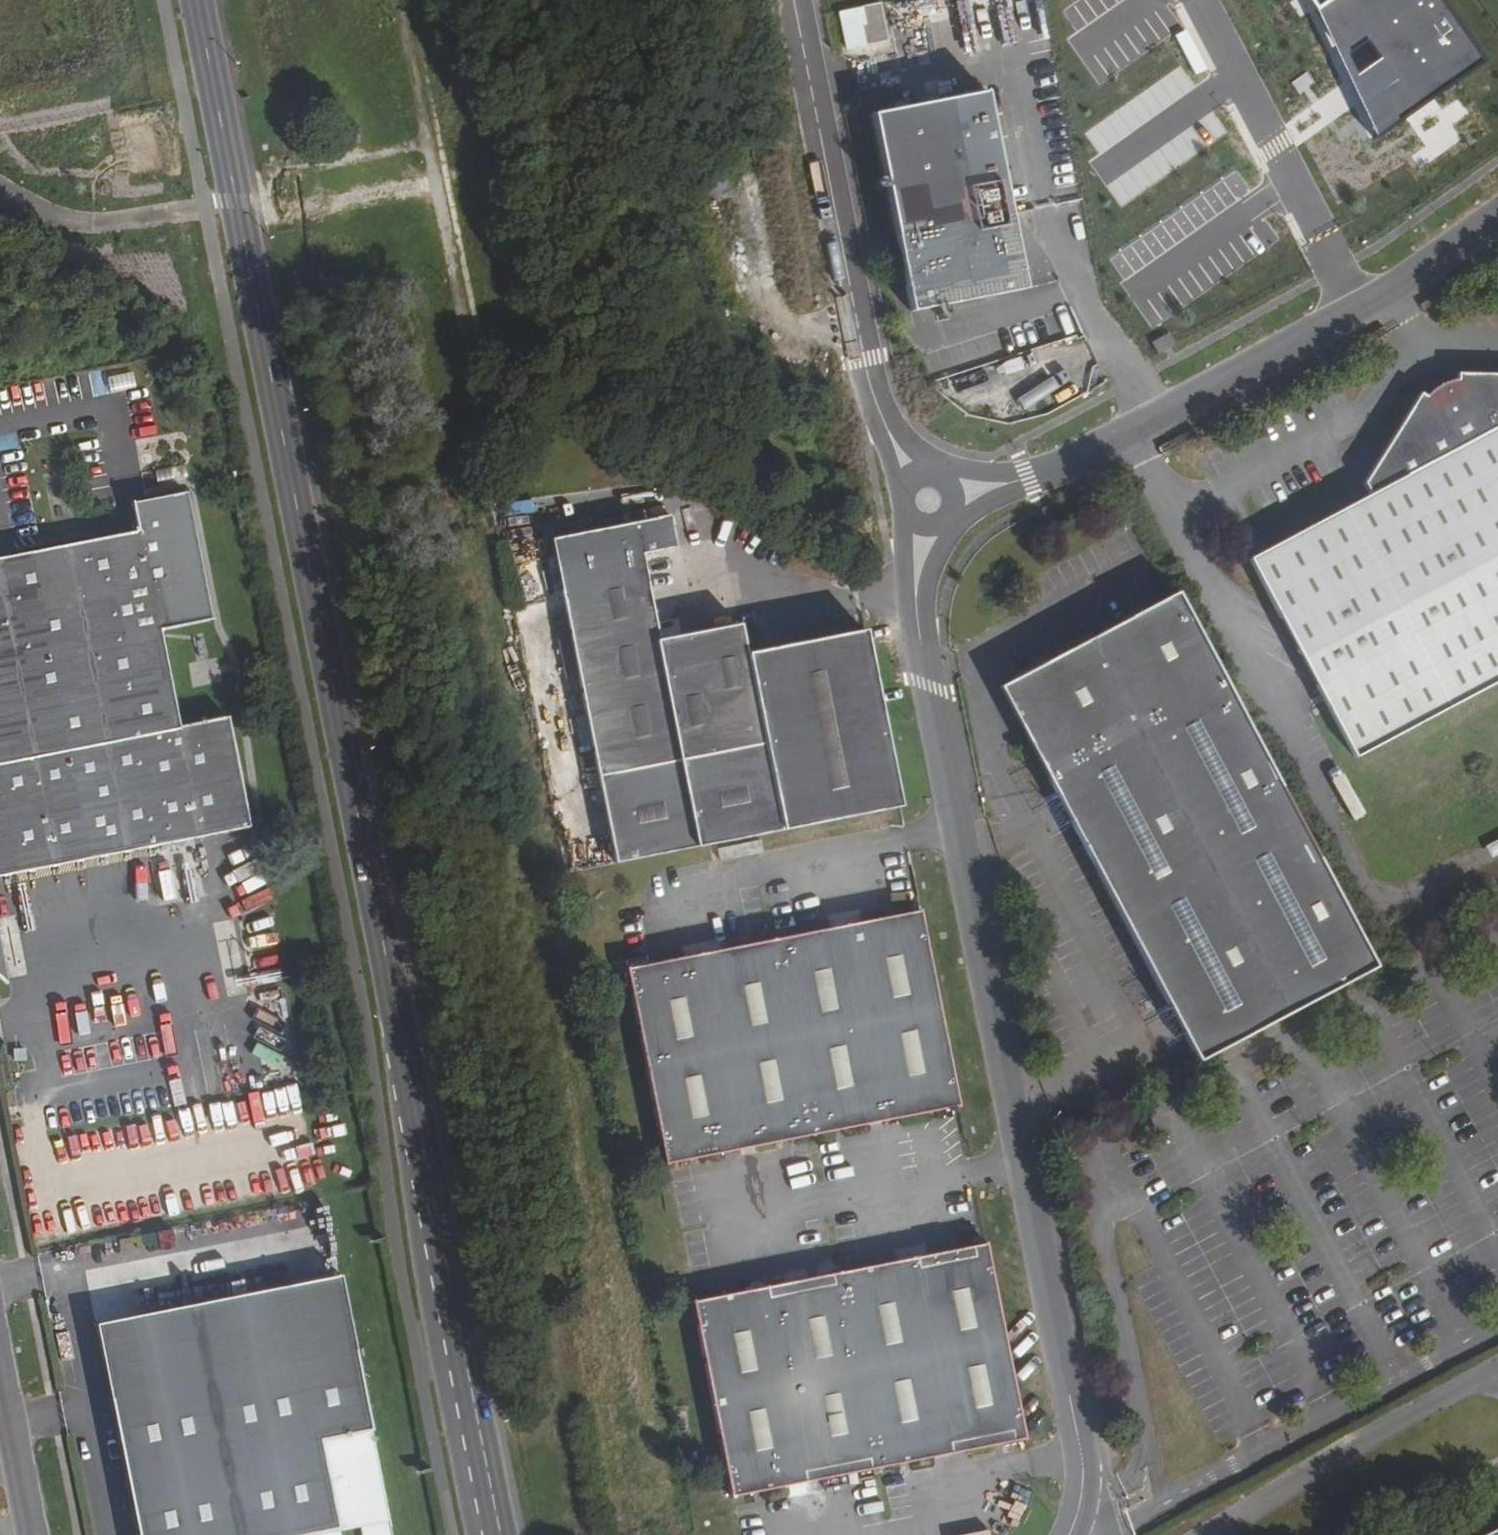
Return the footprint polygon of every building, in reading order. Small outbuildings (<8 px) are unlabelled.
[(878,3),(861,7),(867,36),(884,33),(878,3)] [(985,92),(871,114),(910,312),(1024,290),(985,92)] [(1168,333),(1151,343),(1158,354),(1174,344),(1168,333)] [(1248,559),(1353,758),(1497,681),(1497,375),(1456,374),(1456,379),(1454,379),(1449,380),(1444,382),(1438,385),(1435,387),(1431,390),(1427,392),(1424,396),(1419,393),(1362,484),(1368,495),(1248,559)] [(0,558),(0,795),(236,748),(229,716),(179,727),(160,633),(161,631),(210,620),(184,495),(132,505),(137,528),(136,530),(133,531),(0,558)] [(899,807),(865,631),(745,654),(740,625),(658,641),(644,567),(645,567),(642,554),(655,552),(655,551),(690,544),(686,524),(687,523),(684,512),(669,515),(669,516),(551,539),(615,863),(899,807)] [(1375,968),(1176,593),(1140,612),(1142,615),(1009,685),(1005,690),(1004,693),(1004,696),(1048,779),(1196,1063),(1375,968)] [(0,795),(0,877),(251,827),(236,748),(0,795)] [(760,841),(718,849),(720,862),(763,853),(760,841)] [(920,910),(626,968),(665,1163),(959,1106),(920,910)] [(184,1261),(189,1285),(286,1266),(281,1242),(184,1261)] [(986,1242),(691,1300),(731,1497),(1024,1438),(986,1242)] [(90,1304),(136,1534),(391,1534),(373,1446),(323,1456),(286,1266),(189,1285),(90,1304)]
